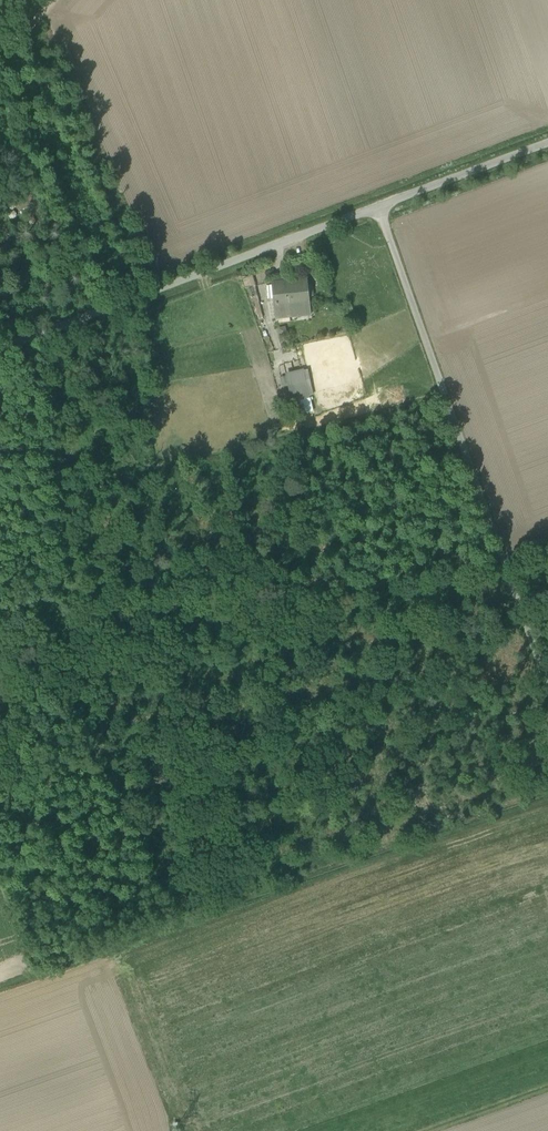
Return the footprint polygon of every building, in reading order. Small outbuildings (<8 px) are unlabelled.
[(253,274),(242,277),(244,287),(249,286),(256,284),(253,274)] [(286,286),(306,284),(305,280),(274,283),(275,298),(288,296),(286,286)] [(263,317),(256,284),(249,286),(256,319),(263,317)] [(289,313),(289,316),(309,314),(307,297),(311,297),(310,287),(306,288),(306,284),(286,286),(288,296),(275,298),(277,314),(289,313)] [(286,373),(286,376),(302,373),(306,391),(291,394),(291,397),(309,393),(304,369),(286,373)] [(286,376),(287,377),(288,383),(291,394),(306,391),(302,373),(286,376)] [(313,407),(309,393),(293,396),(297,411),(313,407)]
